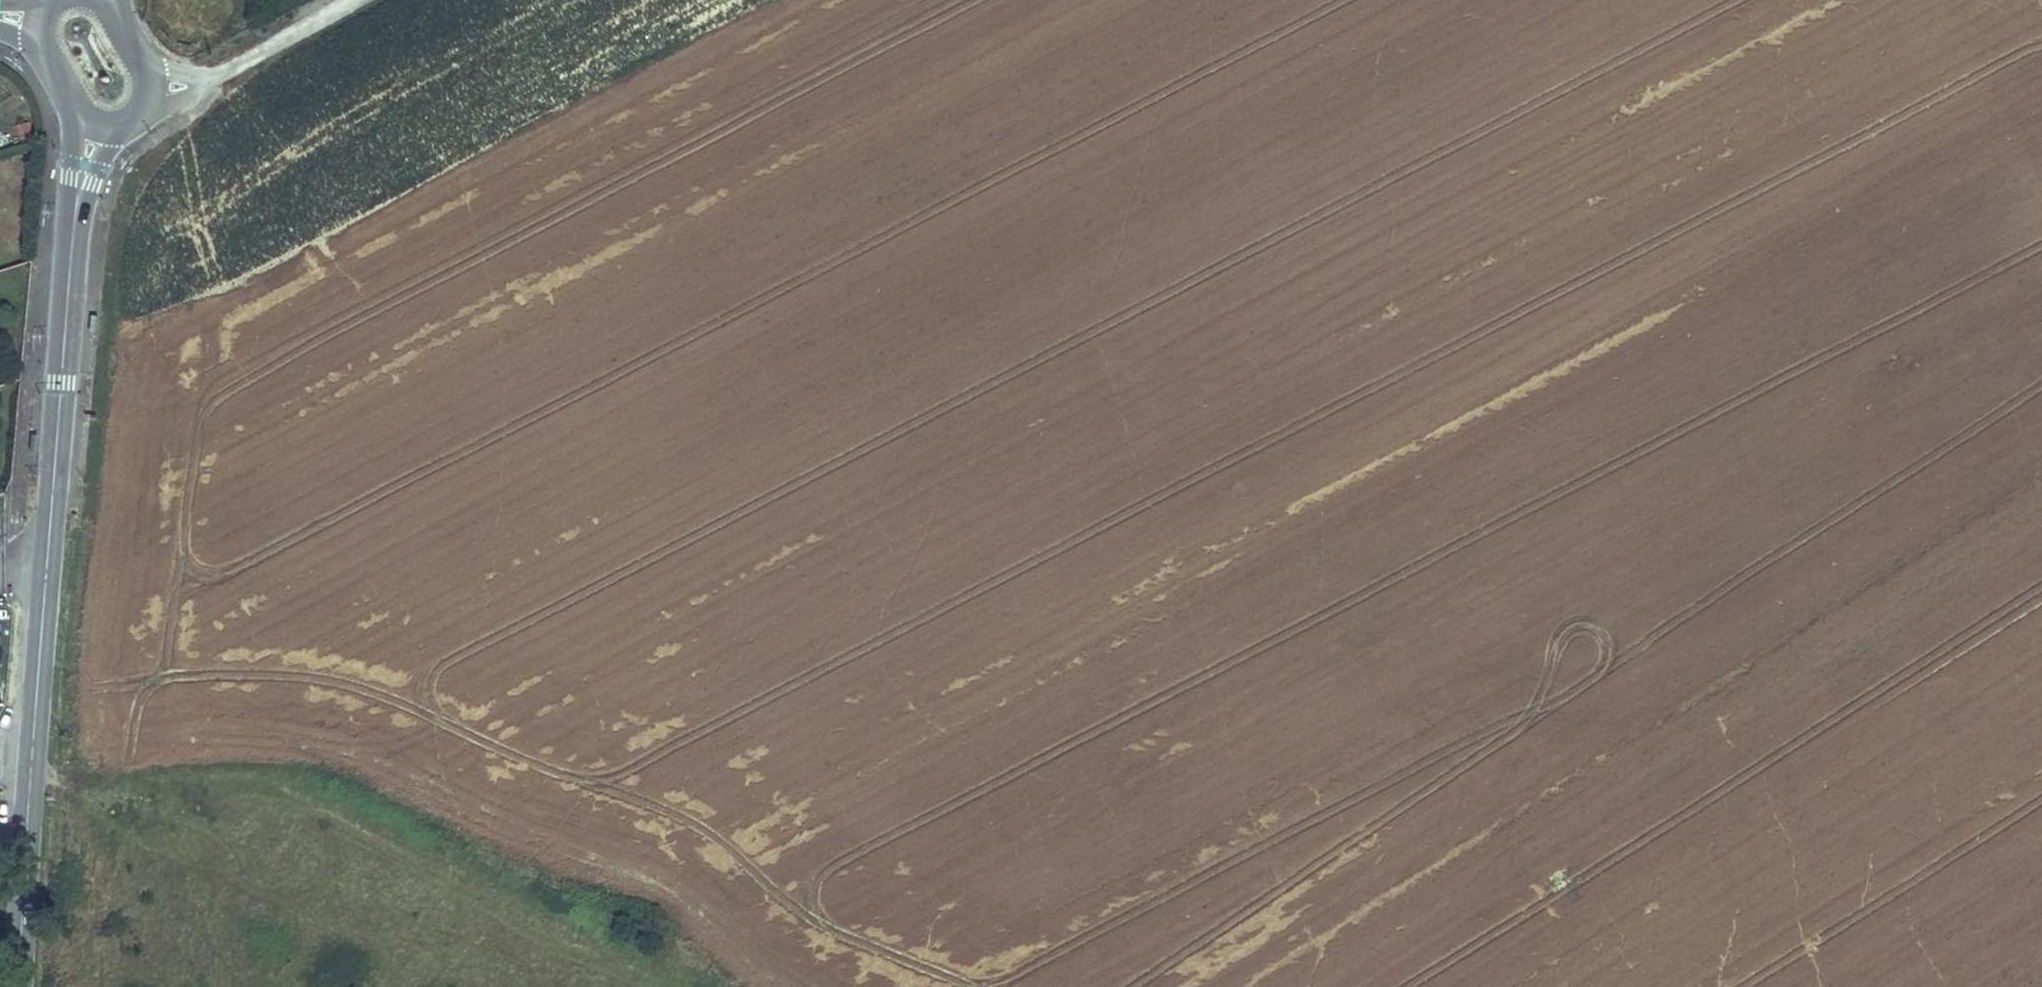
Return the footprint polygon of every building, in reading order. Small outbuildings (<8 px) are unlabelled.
[(99,315),(92,315),(91,332),(97,333),(99,315)]
